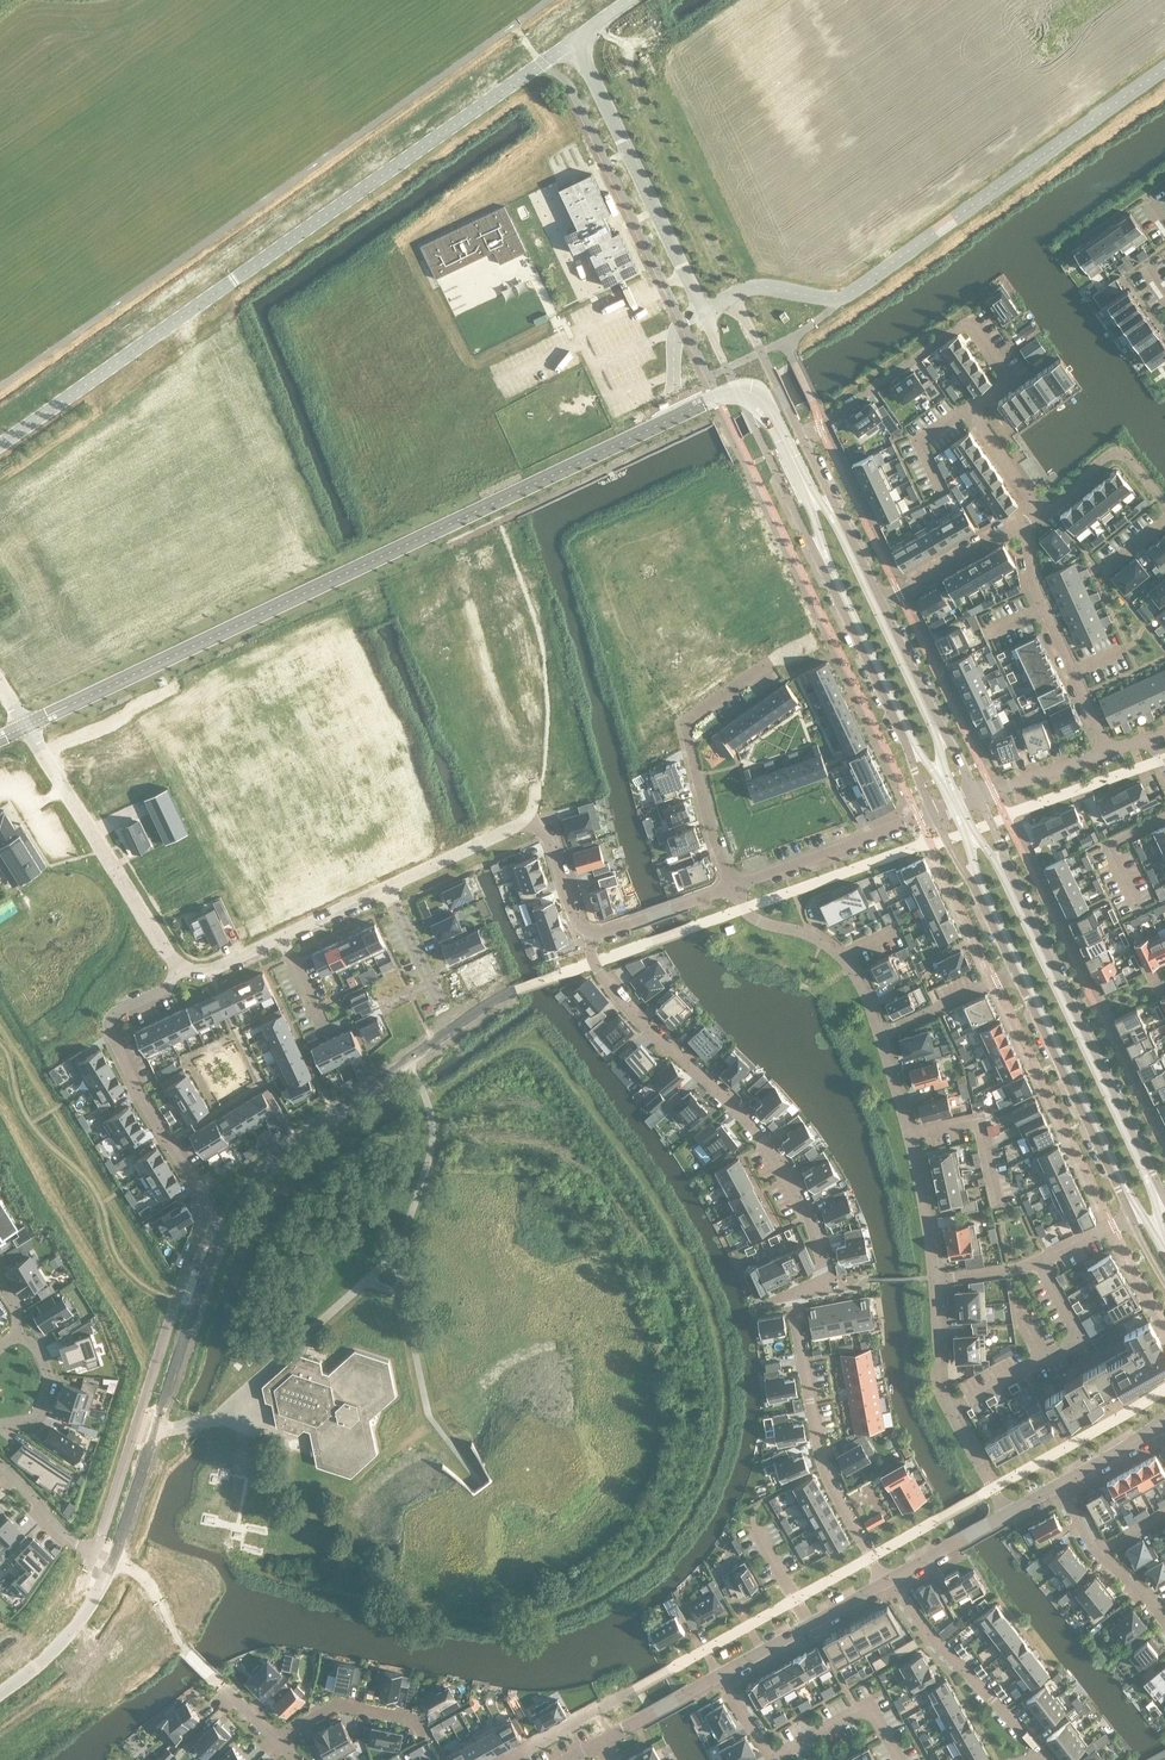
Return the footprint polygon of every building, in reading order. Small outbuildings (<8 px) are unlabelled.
[(592,173),(559,188),(577,227),(565,233),(574,253),(587,246),(605,285),(638,270),(619,231),(613,234),(604,215),(610,211),(592,173)] [(507,204),(422,245),(437,277),(497,249),(503,262),(529,249),(507,204)] [(1130,213),(1118,221),(1131,239),(1142,230),(1131,214),(1130,213)] [(1118,221),(1107,229),(1120,246),(1131,239),(1118,221)] [(1107,229),(1096,237),(1108,254),(1120,246),(1107,229)] [(1097,262),(1108,254),(1096,237),(1085,244),(1097,262)] [(1085,244),(1073,253),(1085,269),(1086,270),(1097,262),(1085,244)] [(1148,255),(1144,249),(1140,252),(1144,258),(1148,255)] [(1140,252),(1136,255),(1141,261),(1144,258),(1140,252)] [(1092,295),(1101,308),(1107,304),(1107,303),(1124,291),(1116,278),(1092,295)] [(988,298),(987,299),(988,300),(993,307),(993,308),(994,309),(996,312),(997,313),(1003,321),(1003,322),(1004,321),(1018,311),(1008,297),(1010,296),(1002,285),(994,291),(995,293),(988,298)] [(1113,313),(1134,298),(1127,289),(1124,291),(1107,303),(1113,313)] [(1113,313),(1119,322),(1140,307),(1134,298),(1113,313)] [(1119,322),(1126,330),(1146,316),(1140,307),(1119,322)] [(1126,330),(1132,339),(1152,325),(1146,316),(1126,330)] [(1132,339),(1138,348),(1159,333),(1152,325),(1132,339)] [(1029,328),(1023,332),(1023,333),(1027,338),(1035,333),(1033,330),(1029,328)] [(1138,348),(1144,357),(1164,342),(1159,333),(1138,348)] [(958,334),(937,349),(945,361),(966,346),(958,334)] [(1021,348),(1029,361),(1045,350),(1036,337),(1021,348)] [(1151,366),(1164,356),(1164,342),(1144,357),(1151,366)] [(966,346),(945,361),(954,373),(975,358),(966,346)] [(975,358),(954,373),(962,385),(965,382),(983,370),(975,358)] [(1051,364),(1065,385),(1075,378),(1060,358),(1051,364)] [(934,361),(929,364),(933,370),(938,366),(934,361)] [(1065,385),(1051,364),(1042,370),(1057,391),(1065,385)] [(937,376),(942,372),(938,366),(933,370),(937,376)] [(983,370),(965,382),(974,394),(992,382),(983,370)] [(1057,391),(1042,370),(1033,376),(1048,397),(1057,391)] [(900,380),(900,381),(893,385),(892,386),(893,387),(904,402),(924,388),(930,396),(938,391),(929,379),(922,383),(914,372),(914,371),(913,372),(906,377),(906,376),(905,376),(900,380)] [(1048,397),(1033,376),(1025,383),(1039,403),(1048,397)] [(1039,403),(1025,383),(1016,389),(1030,410),(1039,403)] [(950,384),(946,387),(950,393),(955,390),(950,384)] [(1030,410),(1016,389),(1007,395),(1022,416),(1030,410)] [(954,399),(959,396),(955,390),(950,393),(954,399)] [(1022,416),(1007,395),(997,402),(1012,423),(1022,416)] [(870,402),(862,408),(861,408),(857,411),(856,412),(848,417),(847,418),(848,419),(858,434),(865,429),(868,434),(878,427),(875,422),(881,418),(884,422),(892,417),(883,404),(876,409),(871,402),(871,401),(869,402),(870,402)] [(969,432),(949,446),(958,457),(957,458),(957,459),(978,444),(969,432)] [(889,437),(882,440),(885,447),(892,444),(889,437)] [(893,444),(887,446),(890,453),(896,450),(893,444)] [(978,444),(957,459),(965,470),(986,456),(978,444)] [(848,453),(847,454),(851,462),(862,457),(858,448),(848,453)] [(878,466),(872,454),(853,463),(859,475),(878,466)] [(986,456),(965,470),(973,482),(977,480),(994,467),(986,456)] [(943,460),(937,463),(940,469),(946,466),(943,460)] [(901,461),(895,464),(899,470),(904,468),(901,461)] [(878,466),(859,475),(864,487),(886,476),(881,465),(878,466)] [(943,476),(949,473),(946,466),(940,469),(943,476)] [(994,467),(977,480),(985,491),(983,492),(983,493),(1003,479),(994,467)] [(902,477),(907,474),(904,468),(899,470),(902,477)] [(1117,470),(1105,479),(1121,499),(1133,490),(1126,480),(1127,479),(1124,474),(1122,476),(1117,470)] [(886,476),(864,487),(870,498),(889,489),(892,488),(886,476)] [(983,493),(981,494),(989,506),(1009,492),(1001,481),(1003,479),(983,493)] [(1105,479),(1094,488),(1111,509),(1112,509),(1111,508),(1121,499),(1105,479)] [(960,483),(955,485),(959,492),(964,489),(960,483)] [(912,485),(907,487),(910,494),(915,491),(912,485)] [(1094,488),(1083,497),(1100,518),(1111,509),(1094,488)] [(870,498),(875,510),(894,501),(889,489),(870,498)] [(962,498),(967,495),(964,489),(959,492),(962,498)] [(913,500),(918,498),(915,491),(910,494),(913,500)] [(1009,492),(989,506),(998,518),(1000,517),(1017,504),(1009,492)] [(950,499),(947,493),(941,497),(944,502),(950,499)] [(935,500),(938,506),(944,502),(941,497),(935,500)] [(1083,497),(1072,506),(1088,526),(1099,517),(1100,519),(1100,518),(1083,497)] [(900,513),(894,501),(875,510),(881,522),(900,513)] [(926,512),(924,506),(917,509),(920,515),(926,512)] [(962,506),(950,513),(963,535),(975,528),(962,506)] [(1072,506),(1060,515),(1077,535),(1088,526),(1072,506)] [(1139,510),(1136,506),(1130,510),(1134,515),(1139,510)] [(975,508),(969,510),(973,517),(978,514),(975,508)] [(911,512),(913,518),(920,515),(917,509),(911,512)] [(950,513),(938,520),(951,542),(963,535),(950,513)] [(976,523),(982,520),(978,514),(973,517),(976,523)] [(1128,519),(1124,514),(1119,519),(1123,524),(1128,519)] [(902,523),(899,518),(893,521),(895,526),(902,523)] [(1113,523),(1117,528),(1123,524),(1119,519),(1113,523)] [(927,526),(926,526),(939,549),(951,542),(938,520),(940,524),(929,530),(927,526)] [(886,524),(889,530),(895,526),(893,521),(886,524)] [(926,526),(914,533),(927,555),(939,549),(926,526)] [(1049,554),(1051,552),(1056,558),(1069,547),(1066,543),(1072,539),(1063,528),(1058,532),(1055,528),(1048,534),(1047,532),(1040,537),(1045,545),(1044,546),(1049,554)] [(1106,537),(1102,532),(1097,537),(1100,542),(1106,537)] [(903,539),(903,540),(915,562),(927,555),(914,533),(916,537),(905,543),(903,539)] [(1147,549),(1146,550),(1147,551),(1157,563),(1157,564),(1152,568),(1158,575),(1164,570),(1164,561),(1164,560),(1164,559),(1164,534),(1147,549)] [(1091,541),(1095,546),(1100,542),(1097,537),(1091,541)] [(903,540),(890,547),(892,550),(903,569),(915,562),(903,540)] [(1003,545),(991,552),(1004,575),(1005,575),(1004,574),(1016,567),(1003,545)] [(991,552),(979,558),(993,582),(1004,575),(991,552)] [(979,558),(967,565),(980,587),(981,587),(979,583),(989,577),(992,582),(993,582),(979,558)] [(1127,564),(1121,569),(1122,569),(1113,576),(1125,591),(1148,573),(1136,558),(1127,565),(1127,564)] [(1052,587),(1079,575),(1078,572),(1074,563),(1047,575),(1052,587)] [(967,565),(956,572),(968,594),(980,587),(967,565)] [(956,572),(943,579),(954,597),(966,591),(968,594),(956,572)] [(1079,575),(1052,587),(1058,599),(1084,587),(1081,578),(1079,575)] [(1160,605),(1164,600),(1164,577),(1148,591),(1160,605)] [(1021,591),(1018,585),(1012,588),(1014,594),(1021,591)] [(925,613),(941,604),(946,612),(958,606),(950,592),(943,596),(938,587),(917,599),(925,613)] [(1084,587),(1058,599),(1063,611),(1090,598),(1088,595),(1084,587)] [(1005,592),(1008,597),(1014,594),(1012,588),(1005,592)] [(996,602),(994,597),(987,600),(990,606),(996,602)] [(1068,622),(1095,610),(1091,602),(1090,598),(1063,611),(1068,622)] [(981,603),(983,609),(990,606),(987,600),(981,603)] [(1164,625),(1164,608),(1156,615),(1163,623),(1164,625)] [(971,614),(969,609),(962,612),(965,618),(971,614)] [(1095,610),(1068,622),(1074,634),(1100,622),(1099,618),(1095,610)] [(1154,610),(1146,616),(1149,620),(1157,614),(1154,610)] [(974,614),(967,617),(970,622),(976,619),(974,614)] [(928,625),(932,633),(939,629),(935,621),(928,625)] [(1079,646),(1106,634),(1102,625),(1100,622),(1074,634),(1079,646)] [(960,626),(937,637),(945,654),(951,651),(954,658),(967,651),(964,645),(968,643),(960,626)] [(1159,626),(1155,629),(1159,635),(1163,631),(1159,626)] [(1021,658),(1043,647),(1037,635),(1015,645),(1021,658)] [(1026,669),(1048,659),(1043,647),(1021,658),(1026,668),(1026,669)] [(972,651),(948,663),(954,675),(978,664),(972,651)] [(1032,681),(1054,670),(1048,659),(1026,669),(1026,668),(1024,670),(1029,682),(1030,683),(1032,681)] [(826,661),(807,670),(813,682),(832,673),(826,661)] [(954,675),(959,687),(981,677),(976,665),(978,664),(954,675)] [(1054,670),(1032,681),(1038,692),(1059,682),(1054,670)] [(832,673),(813,682),(818,694),(838,685),(832,673)] [(1159,705),(1164,702),(1164,687),(1158,673),(1147,678),(1159,705)] [(959,687),(965,698),(987,688),(981,677),(959,687)] [(1135,683),(1147,710),(1150,709),(1159,705),(1147,678),(1135,683)] [(1043,705),(1065,694),(1059,682),(1038,692),(1043,705)] [(787,708),(798,700),(786,683),(775,691),(787,708)] [(1147,710),(1135,683),(1123,689),(1135,715),(1144,712),(1147,710)] [(838,685),(818,694),(824,706),(843,696),(838,685)] [(970,710),(992,700),(987,688),(965,698),(970,710)] [(1111,694),(1124,721),(1127,719),(1135,715),(1123,689),(1111,694)] [(765,698),(777,716),(787,708),(775,691),(765,698)] [(1070,699),(1068,694),(1057,699),(1059,704),(1070,699)] [(1111,694),(1099,699),(1111,726),(1120,722),(1124,721),(1111,694)] [(843,696),(824,706),(829,717),(849,708),(843,696)] [(765,698),(754,705),(766,723),(777,716),(765,698)] [(970,710),(976,722),(998,711),(992,700),(970,710)] [(754,705),(744,713),(756,730),(766,723),(754,705)] [(1079,725),(1069,706),(1051,715),(1060,734),(1079,725)] [(849,708),(829,717),(835,729),(854,720),(849,708)] [(998,711),(976,722),(982,734),(1004,724),(998,711)] [(744,713),(733,720),(745,738),(756,730),(744,713)] [(1008,734),(993,740),(992,740),(992,741),(993,742),(990,743),(993,751),(996,750),(999,760),(1000,761),(1001,761),(1018,754),(1018,755),(1019,754),(1019,753),(1017,748),(1024,746),(1014,719),(1004,723),(1008,734)] [(1038,745),(1042,744),(1042,746),(1051,743),(1045,729),(1050,727),(1047,719),(1022,728),(1030,750),(1039,747),(1038,745)] [(733,720),(722,728),(734,746),(745,738),(733,720)] [(854,720),(835,729),(841,740),(860,731),(854,720)] [(720,735),(717,731),(712,735),(714,739),(720,735)] [(841,740),(846,753),(866,743),(860,731),(841,740)] [(720,747),(726,743),(723,739),(717,743),(720,747)] [(725,755),(731,751),(728,747),(722,751),(725,755)] [(867,748),(847,758),(853,770),(873,760),(867,748)] [(728,759),(734,755),(731,751),(725,755),(728,759)] [(828,773),(821,753),(808,758),(816,778),(828,773)] [(816,778),(808,758),(796,762),(803,782),(816,778)] [(873,760),(853,770),(858,782),(879,772),(873,760)] [(667,768),(651,774),(655,785),(659,784),(665,799),(678,794),(675,787),(683,784),(676,762),(666,765),(667,768)] [(803,782),(796,762),(784,766),(791,786),(803,782)] [(791,786),(784,766),(772,771),(779,791),(791,786)] [(779,791),(772,771),(760,775),(767,795),(779,791)] [(879,772),(858,782),(864,794),(885,784),(879,772)] [(760,775),(747,779),(754,800),(767,795),(760,775)] [(1149,799),(1141,782),(1119,792),(1127,809),(1149,799)] [(885,784),(864,794),(870,807),(890,797),(885,784)] [(168,787),(146,798),(166,842),(189,831),(168,787)] [(1127,809),(1119,792),(1099,802),(1098,802),(1106,820),(1107,820),(1107,819),(1127,809)] [(672,796),(657,802),(662,817),(667,816),(670,825),(690,817),(688,811),(686,806),(684,800),(675,803),(672,796)] [(1149,799),(1151,805),(1158,801),(1155,796),(1149,799)] [(593,801),(579,806),(581,813),(563,818),(569,837),(594,830),(589,812),(596,810),(593,801)] [(1074,807),(1053,817),(1061,834),(1082,824),(1082,825),(1083,824),(1074,807)] [(19,882),(46,865),(24,829),(19,833),(4,809),(0,812),(0,852),(19,882)] [(1053,817),(1032,827),(1040,845),(1061,834),(1053,817)] [(138,821),(123,828),(134,851),(149,844),(138,821)] [(1154,830),(1160,843),(1164,840),(1164,825),(1154,830)] [(675,828),(658,834),(661,842),(669,839),(674,854),(701,844),(694,826),(676,833),(675,828)] [(1099,831),(1102,836),(1109,833),(1106,827),(1099,831)] [(646,831),(648,837),(656,834),(655,828),(646,831)] [(1088,833),(1092,842),(1099,838),(1095,830),(1088,833)] [(599,844),(573,852),(579,871),(593,867),(595,874),(611,869),(608,862),(605,863),(599,844)] [(1139,853),(1144,850),(1141,844),(1136,847),(1139,853)] [(1064,846),(1057,850),(1060,857),(1068,853),(1064,846)] [(1144,850),(1139,853),(1142,859),(1147,857),(1144,850)] [(521,851),(514,854),(517,859),(523,856),(521,851)] [(1081,857),(1084,863),(1090,861),(1087,854),(1081,857)] [(538,855),(510,865),(515,879),(543,869),(538,855)] [(912,863),(896,870),(902,883),(930,870),(924,857),(917,861),(917,860),(916,861),(913,862),(912,863)] [(702,859),(678,868),(684,885),(708,876),(710,876),(709,874),(707,870),(710,869),(708,863),(705,864),(704,860),(703,858),(702,859)] [(1045,867),(1051,879),(1070,870),(1065,858),(1045,867)] [(1087,870),(1093,867),(1090,861),(1084,863),(1087,870)] [(1150,876),(1155,874),(1152,867),(1147,870),(1150,876)] [(543,869),(515,879),(523,901),(537,896),(534,888),(548,883),(543,869)] [(930,870),(902,883),(903,884),(904,883),(910,895),(934,883),(929,871),(931,870),(930,870)] [(1070,870),(1051,879),(1056,891),(1057,891),(1076,881),(1070,870)] [(601,887),(590,891),(597,914),(613,909),(606,887),(618,883),(615,873),(598,878),(601,887)] [(630,881),(627,873),(622,875),(625,883),(630,881)] [(1155,874),(1150,876),(1153,883),(1158,880),(1155,874)] [(1098,877),(1092,880),(1095,886),(1101,884),(1098,877)] [(466,879),(444,890),(451,905),(473,894),(466,879)] [(1076,881),(1057,891),(1062,902),(1081,893),(1076,881)] [(887,883),(881,885),(884,892),(890,889),(887,883)] [(934,883),(910,895),(912,895),(917,906),(940,895),(934,883)] [(859,884),(819,903),(829,923),(869,905),(859,884)] [(1098,893),(1104,890),(1101,884),(1095,886),(1098,893)] [(1158,894),(1164,892),(1161,885),(1155,888),(1158,894)] [(876,888),(870,890),(875,900),(881,898),(876,888)] [(890,889),(884,892),(887,898),(893,896),(890,889)] [(1068,915),(1087,905),(1081,893),(1062,902),(1068,915)] [(539,895),(525,901),(533,922),(559,913),(559,912),(558,912),(553,899),(542,903),(539,895)] [(940,895),(917,906),(917,907),(921,905),(927,916),(922,918),(922,919),(946,907),(940,895)] [(220,898),(214,901),(218,909),(224,907),(221,898),(220,898)] [(1159,905),(1152,908),(1155,914),(1161,911),(1159,905)] [(197,937),(207,932),(213,945),(229,938),(214,907),(199,915),(200,915),(189,920),(197,937)] [(898,907),(893,910),(896,916),(901,914),(898,907)] [(946,907),(922,919),(928,931),(952,920),(946,907)] [(1068,921),(1074,933),(1099,921),(1093,909),(1068,921)] [(441,910),(435,912),(438,919),(444,916),(441,910)] [(888,911),(881,914),(885,923),(892,920),(888,911)] [(1150,916),(1148,911),(1141,914),(1144,919),(1150,916)] [(438,932),(441,937),(446,935),(449,942),(469,933),(465,925),(462,926),(455,912),(432,923),(437,932),(438,932)] [(559,913),(533,922),(533,923),(535,922),(539,935),(564,926),(559,913)] [(901,914),(896,916),(899,923),(904,920),(901,914)] [(1139,922),(1136,916),(1130,919),(1132,925),(1139,922)] [(952,920),(928,931),(934,944),(958,933),(952,920)] [(1080,944),(1079,944),(1080,945),(1101,935),(1102,935),(1105,933),(1106,933),(1105,932),(1100,922),(1100,921),(1099,921),(1074,933),(1074,934),(1075,934),(1080,944)] [(375,923),(362,929),(374,954),(387,948),(375,923)] [(564,926),(539,935),(544,949),(548,948),(568,940),(563,927),(564,927),(564,926)] [(442,945),(443,946),(451,961),(450,961),(450,962),(478,949),(471,933),(479,929),(479,928),(469,933),(449,942),(442,945)] [(362,929),(350,935),(362,960),(374,954),(362,929)] [(910,932),(905,934),(908,941),(913,938),(910,932)] [(350,935),(338,941),(349,966),(362,960),(350,935)] [(1101,935),(1080,945),(1085,957),(1107,946),(1102,935),(1101,935)] [(1149,942),(1158,962),(1164,958),(1164,947),(1160,937),(1149,942)] [(913,938),(908,941),(911,947),(916,945),(913,938)] [(1148,939),(1147,939),(1135,945),(1146,968),(1158,962),(1149,942),(1148,939)] [(338,941),(325,947),(335,968),(337,972),(349,966),(338,941)] [(946,976),(969,965),(964,954),(963,955),(961,950),(957,951),(953,944),(943,950),(946,956),(938,960),(946,976)] [(1085,957),(1091,968),(1112,958),(1115,957),(1109,945),(1107,946),(1085,957)] [(325,947),(312,953),(322,974),(335,968),(325,947)] [(904,947),(896,951),(899,958),(908,954),(905,947),(904,947)] [(556,948),(550,950),(553,957),(558,955),(556,948)] [(547,959),(553,957),(550,950),(545,952),(547,959)] [(465,978),(463,979),(469,991),(480,985),(479,983),(495,975),(495,977),(496,976),(489,961),(496,958),(493,951),(468,963),(470,969),(463,972),(465,978)] [(893,961),(892,961),(889,954),(869,964),(873,972),(875,971),(881,983),(890,979),(892,982),(902,977),(893,961)] [(1112,958),(1091,968),(1096,980),(1117,970),(1112,958)] [(624,964),(635,977),(631,980),(646,999),(663,985),(657,978),(665,971),(657,960),(647,968),(640,959),(624,964)] [(1102,991),(1102,992),(1128,979),(1127,979),(1122,968),(1122,967),(1122,968),(1122,967),(1117,970),(1096,980),(1097,980),(1102,991)] [(250,978),(260,998),(272,992),(263,972),(250,978)] [(377,985),(383,997),(404,987),(398,975),(377,985)] [(238,984),(247,1004),(260,998),(250,978),(238,984)] [(599,991),(596,988),(596,987),(595,988),(588,979),(573,991),(591,1013),(585,1019),(592,1027),(606,1014),(600,1007),(607,1001),(599,992),(599,991)] [(238,984),(219,993),(228,1012),(247,1004),(238,984)] [(679,992),(672,985),(656,999),(669,1012),(664,1017),(672,1026),(685,1015),(680,1010),(686,1005),(676,995),(679,992)] [(899,996),(886,1002),(892,1016),(920,1003),(913,989),(905,993),(902,986),(896,989),(899,996)] [(350,996),(357,1011),(373,1003),(366,988),(350,996)] [(219,993),(200,1002),(209,1021),(228,1012),(219,993)] [(963,1004),(973,1025),(996,1015),(986,994),(963,1004)] [(187,1006),(198,1028),(198,1027),(209,1021),(200,1002),(189,1007),(188,1006),(187,1006)] [(395,1012),(402,1027),(417,1020),(410,1005),(395,1012)] [(174,1012),(185,1034),(198,1028),(187,1006),(174,1012)] [(1137,1007),(1115,1018),(1120,1030),(1142,1020),(1143,1020),(1137,1007)] [(162,1019),(172,1041),(185,1034),(174,1012),(162,1019)] [(263,1022),(269,1035),(288,1026),(282,1013),(276,1016),(269,1019),(263,1022)] [(607,1024),(602,1018),(590,1029),(595,1035),(599,1032),(613,1049),(633,1032),(633,1033),(634,1032),(634,1031),(620,1014),(619,1013),(618,1014),(607,1024)] [(378,1017),(360,1025),(366,1038),(384,1030),(378,1017)] [(699,1018),(688,1028),(693,1034),(688,1039),(706,1058),(718,1047),(704,1030),(707,1027),(699,1018)] [(149,1025),(159,1047),(172,1041),(162,1019),(149,1025)] [(1000,1020),(976,1032),(982,1044),(1006,1032),(1000,1020)] [(1120,1030),(1126,1042),(1148,1032),(1148,1031),(1142,1020),(1120,1030)] [(135,1031),(145,1053),(159,1047),(149,1025),(135,1031)] [(269,1035),(275,1047),(294,1038),(288,1026),(269,1035)] [(352,1028),(338,1035),(350,1059),(363,1053),(352,1028)] [(951,1032),(954,1038),(961,1035),(957,1029),(951,1032)] [(917,1053),(921,1052),(922,1051),(924,1051),(927,1058),(941,1054),(938,1045),(933,1047),(927,1030),(902,1038),(903,1045),(902,1045),(902,1046),(905,1055),(906,1057),(907,1056),(915,1053),(915,1054),(917,1053)] [(1126,1042),(1132,1054),(1153,1043),(1155,1042),(1150,1030),(1148,1031),(1148,1032),(1126,1042)] [(982,1044),(980,1044),(986,1056),(1011,1044),(1006,1032),(982,1044)] [(338,1035),(325,1041),(337,1065),(336,1066),(338,1068),(352,1062),(350,1059),(338,1035)] [(280,1059),(300,1050),(294,1038),(275,1047),(280,1059)] [(325,1041),(312,1047),(323,1072),(336,1066),(337,1065),(325,1041)] [(618,1054),(629,1067),(632,1064),(641,1074),(657,1061),(642,1044),(637,1049),(631,1043),(618,1054)] [(1153,1043),(1132,1054),(1137,1065),(1159,1055),(1159,1054),(1153,1043)] [(964,1044),(958,1047),(961,1053),(967,1051),(964,1044)] [(1011,1044),(986,1056),(992,1068),(1017,1055),(1011,1044)] [(98,1049),(78,1062),(86,1075),(106,1062),(98,1049)] [(732,1049),(723,1058),(729,1064),(721,1073),(732,1084),(737,1078),(739,1080),(746,1073),(744,1071),(749,1066),(732,1049)] [(286,1072),(306,1062),(300,1050),(280,1059),(286,1072)] [(967,1051),(961,1053),(964,1060),(970,1057),(967,1051)] [(1137,1065),(1143,1077),(1164,1066),(1164,1061),(1161,1053),(1159,1054),(1159,1055),(1137,1065)] [(1017,1055),(992,1068),(997,1080),(1023,1068),(1017,1055)] [(174,1061),(168,1065),(171,1070),(177,1066),(174,1061)] [(106,1062),(86,1075),(93,1087),(114,1074),(106,1062)] [(287,1086),(311,1075),(306,1062),(286,1072),(292,1083),(287,1086)] [(915,1086),(933,1081),(935,1088),(948,1084),(946,1077),(942,1078),(937,1062),(936,1062),(911,1070),(910,1070),(915,1087),(915,1086)] [(372,1063),(365,1066),(368,1072),(375,1069),(372,1063)] [(665,1092),(684,1076),(672,1063),(654,1079),(665,1092)] [(168,1065),(162,1069),(165,1074),(171,1070),(168,1065)] [(1148,1088),(1164,1080),(1164,1066),(1143,1077),(1148,1088)] [(54,1067),(49,1071),(52,1076),(57,1072),(54,1067)] [(168,1085),(176,1097),(194,1085),(187,1073),(182,1076),(177,1079),(173,1082),(168,1085)] [(114,1074),(93,1087),(101,1099),(122,1086),(114,1074)] [(1001,1085),(1005,1095),(996,1099),(1000,1107),(1014,1100),(1032,1092),(1026,1080),(1023,1074),(1001,1085)] [(287,1086),(294,1100),(316,1089),(309,1076),(312,1075),(311,1075),(287,1086)] [(748,1089),(753,1094),(768,1080),(764,1075),(748,1089)] [(350,1078),(345,1082),(348,1087),(354,1083),(350,1078)] [(766,1119),(774,1112),(776,1115),(790,1103),(769,1080),(756,1092),(764,1101),(756,1108),(766,1119)] [(1154,1101),(1164,1095),(1164,1080),(1148,1088),(1154,1101)] [(345,1082),(339,1086),(342,1091),(348,1087),(345,1082)] [(965,1083),(959,1085),(961,1092),(967,1090),(965,1083)] [(176,1097),(183,1108),(201,1097),(194,1085),(176,1097)] [(63,1097),(68,1094),(64,1088),(59,1091),(63,1097)] [(251,1098),(262,1117),(274,1109),(272,1105),(269,1100),(266,1096),(263,1091),(251,1098)] [(707,1111),(701,1104),(696,1099),(697,1098),(690,1091),(682,1098),(677,1092),(662,1104),(676,1119),(681,1115),(690,1126),(707,1111)] [(659,1093),(647,1103),(653,1110),(665,1100),(659,1093)] [(952,1113),(946,1094),(919,1102),(924,1118),(941,1113),(942,1115),(952,1113)] [(183,1108),(190,1120),(209,1109),(201,1097),(183,1108)] [(974,1098),(976,1106),(982,1105),(981,1097),(974,1098)] [(239,1106),(251,1124),(262,1117),(251,1098),(239,1106)] [(1011,1110),(1018,1123),(1042,1111),(1035,1098),(1011,1110)] [(128,1106),(107,1119),(115,1131),(136,1119),(128,1106)] [(228,1113),(239,1131),(251,1124),(239,1106),(228,1113)] [(169,1109),(163,1113),(166,1119),(172,1115),(169,1109)] [(1048,1124),(1042,1111),(1018,1123),(1024,1136),(1048,1124)] [(216,1119),(228,1139),(229,1139),(228,1138),(239,1131),(228,1113),(217,1120),(216,1118),(216,1119)] [(81,1114),(76,1117),(79,1123),(84,1120),(81,1114)] [(798,1114),(786,1123),(791,1130),(789,1132),(791,1135),(783,1141),(791,1153),(814,1136),(798,1114)] [(172,1115),(166,1119),(170,1124),(176,1120),(172,1115)] [(115,1131),(123,1144),(143,1131),(136,1119),(115,1131)] [(203,1126),(216,1147),(228,1139),(216,1119),(203,1126)] [(79,1123),(83,1129),(88,1126),(84,1120),(79,1123)] [(737,1144),(727,1131),(723,1125),(722,1124),(716,1128),(711,1122),(694,1135),(700,1142),(702,1141),(713,1156),(723,1148),(726,1153),(737,1144)] [(1048,1140),(1054,1137),(1048,1124),(1024,1136),(1030,1149),(1035,1146),(1038,1152),(1051,1146),(1048,1140)] [(191,1134),(204,1155),(216,1147),(203,1126),(191,1134)] [(279,1130),(273,1133),(276,1139),(282,1135),(279,1130)] [(273,1133),(267,1137),(270,1142),(276,1139),(273,1133)] [(256,1144),(250,1148),(253,1153),(259,1149),(256,1144)] [(1058,1146),(1033,1157),(1039,1170),(1064,1159),(1058,1146)] [(156,1147),(135,1160),(143,1172),(164,1160),(156,1147)] [(806,1153),(810,1159),(811,1158),(818,1153),(814,1147),(806,1153)] [(250,1148),(244,1152),(247,1157),(253,1153),(250,1148)] [(957,1149),(930,1155),(933,1168),(959,1163),(957,1149)] [(805,1176),(815,1192),(839,1177),(823,1151),(811,1158),(815,1165),(812,1167),(814,1171),(805,1176)] [(108,1158),(103,1161),(107,1167),(112,1164),(108,1158)] [(714,1171),(722,1185),(746,1171),(739,1158),(714,1171)] [(1064,1159),(1039,1170),(1040,1171),(1041,1170),(1046,1182),(1070,1171),(1064,1158),(1064,1159)] [(235,1164),(232,1159),(226,1163),(229,1168),(235,1164)] [(143,1172),(151,1185),(171,1172),(164,1160),(143,1172)] [(223,1171),(229,1168),(226,1163),(220,1166),(223,1171)] [(959,1163),(933,1168),(934,1175),(935,1181),(962,1175),(961,1175),(958,1164),(960,1163),(959,1163)] [(116,1170),(112,1164),(107,1167),(111,1173),(116,1170)] [(727,1199),(753,1185),(746,1171),(722,1185),(729,1197),(727,1198),(727,1199)] [(1070,1171),(1046,1182),(1052,1194),(1051,1194),(1051,1195),(1076,1183),(1070,1171)] [(171,1172),(151,1185),(158,1197),(179,1184),(171,1172)] [(962,1175),(935,1181),(936,1187),(937,1187),(938,1194),(965,1188),(962,1175)] [(1076,1183),(1051,1195),(1057,1207),(1081,1195),(1076,1183)] [(753,1185),(727,1199),(735,1212),(759,1199),(752,1186),(753,1185)] [(965,1188),(938,1194),(941,1207),(960,1203),(962,1212),(978,1209),(976,1198),(969,1200),(966,1188),(965,1188)] [(828,1223),(854,1211),(847,1194),(845,1195),(843,1189),(833,1194),(836,1199),(830,1202),(832,1205),(822,1210),(828,1223)] [(127,1199),(132,1196),(128,1190),(123,1193),(127,1199)] [(1081,1195),(1057,1207),(1057,1208),(1058,1207),(1064,1219),(1090,1206),(1089,1206),(1087,1207),(1081,1195)] [(132,1196),(127,1199),(131,1205),(136,1202),(132,1196)] [(1028,1198),(1023,1200),(1026,1207),(1031,1204),(1028,1198)] [(180,1206),(176,1199),(152,1214),(161,1228),(167,1224),(174,1235),(186,1228),(181,1221),(191,1214),(186,1205),(179,1209),(178,1207),(180,1206)] [(735,1212),(742,1225),(766,1212),(759,1199),(735,1212)] [(3,1236),(2,1234),(15,1226),(0,1202),(0,1238),(3,1236)] [(1031,1204),(1026,1207),(1029,1213),(1034,1211),(1031,1204)] [(1090,1206),(1064,1219),(1068,1217),(1074,1230),(1096,1219),(1090,1206)] [(742,1225),(749,1239),(774,1225),(766,1212),(742,1225)] [(945,1228),(947,1242),(971,1238),(977,1237),(974,1223),(945,1228)] [(1042,1223),(1035,1226),(1038,1231),(1044,1228),(1042,1223)] [(18,1234),(12,1238),(16,1245),(30,1236),(23,1225),(16,1230),(18,1234)] [(847,1244),(837,1246),(840,1260),(850,1257),(851,1261),(869,1257),(862,1227),(844,1231),(847,1244)] [(1044,1228),(1038,1231),(1040,1237),(1047,1234),(1044,1228)] [(982,1252),(979,1237),(977,1237),(971,1238),(947,1242),(950,1257),(982,1252)] [(805,1244),(793,1250),(803,1272),(815,1266),(805,1244)] [(793,1250),(781,1255),(791,1277),(803,1272),(793,1250)] [(13,1281),(36,1267),(29,1254),(6,1269),(13,1281)] [(1088,1266),(1087,1267),(1095,1279),(1117,1266),(1110,1254),(1096,1262),(1088,1266)] [(781,1255),(769,1260),(779,1282),(791,1277),(781,1255)] [(1093,1257),(1085,1260),(1088,1266),(1096,1262),(1093,1257)] [(758,1265),(767,1287),(779,1282),(769,1260),(758,1265)] [(767,1287),(758,1265),(757,1263),(744,1269),(755,1293),(767,1287)] [(1117,1266),(1095,1279),(1102,1292),(1125,1278),(1117,1266)] [(13,1281),(12,1282),(20,1295),(44,1280),(36,1267),(13,1281)] [(1062,1272),(1056,1275),(1061,1284),(1067,1281),(1062,1272)] [(1109,1304),(1132,1291),(1125,1278),(1102,1292),(1109,1304)] [(72,1280),(60,1288),(63,1292),(74,1285),(72,1281),(72,1280)] [(956,1291),(957,1305),(985,1303),(984,1280),(968,1282),(969,1290),(956,1291)] [(47,1285),(38,1290),(41,1297),(51,1291),(47,1285)] [(1132,1291),(1107,1305),(1114,1317),(1132,1307),(1138,1303),(1139,1303),(1132,1291)] [(50,1296),(36,1304),(37,1305),(39,1304),(42,1309),(33,1315),(33,1316),(34,1315),(44,1332),(44,1333),(57,1325),(57,1324),(56,1325),(53,1320),(69,1310),(62,1298),(62,1297),(51,1303),(48,1298),(50,1297),(50,1296)] [(858,1329),(873,1326),(868,1296),(853,1299),(858,1329)] [(843,1331),(858,1329),(853,1299),(838,1302),(843,1331)] [(828,1334),(843,1331),(838,1302),(823,1305),(828,1334)] [(985,1303),(957,1305),(957,1310),(955,1310),(956,1318),(958,1318),(958,1319),(971,1319),(971,1326),(972,1326),(987,1325),(985,1303)] [(813,1337),(828,1334),(823,1305),(808,1307),(813,1337)] [(758,1318),(761,1335),(787,1330),(784,1313),(758,1318)] [(75,1342),(61,1347),(67,1363),(83,1357),(87,1368),(100,1363),(90,1333),(93,1332),(89,1319),(71,1330),(75,1342)] [(1122,1394),(1164,1371),(1164,1345),(1163,1346),(1149,1321),(1124,1335),(1131,1346),(1064,1383),(1066,1387),(1045,1399),(1061,1429),(1104,1405),(1102,1401),(1120,1391),(1122,1394)] [(1124,1322),(1119,1324),(1122,1331),(1127,1328),(1124,1322)] [(985,1346),(984,1333),(987,1333),(987,1325),(972,1326),(973,1334),(954,1335),(955,1348),(985,1346)] [(1002,1351),(994,1355),(997,1361),(1014,1351),(1009,1343),(1001,1348),(1002,1351)] [(955,1348),(956,1361),(973,1360),(974,1374),(989,1365),(989,1358),(986,1359),(985,1346),(955,1348)] [(304,1429),(310,1431),(317,1465),(352,1476),(378,1453),(370,1418),(397,1395),(389,1360),(355,1349),(329,1373),(323,1371),(321,1360),(299,1353),(263,1385),(266,1401),(272,1403),(279,1405),(280,1411),(275,1416),(277,1426),(299,1433),(304,1429)] [(873,1365),(870,1349),(841,1354),(844,1370),(873,1365)] [(777,1361),(762,1364),(764,1371),(779,1368),(777,1361)] [(876,1380),(873,1365),(844,1370),(847,1386),(876,1380)] [(779,1368),(764,1371),(770,1401),(788,1398),(787,1394),(797,1392),(794,1378),(784,1380),(784,1376),(780,1376),(779,1368)] [(1059,1373),(1053,1376),(1057,1382),(1062,1380),(1059,1373)] [(103,1377),(103,1381),(110,1382),(107,1389),(113,1391),(117,1378),(104,1377),(103,1377)] [(879,1396),(876,1380),(847,1386),(850,1401),(879,1396)] [(63,1382),(59,1396),(58,1396),(84,1405),(89,1391),(63,1382)] [(57,1395),(53,1410),(80,1419),(84,1405),(58,1396),(59,1396),(57,1395)] [(882,1411),(879,1396),(850,1401),(853,1416),(882,1411)] [(1025,1406),(1013,1412),(1018,1420),(1019,1422),(1031,1443),(1042,1437),(1029,1414),(1025,1406)] [(1029,1414),(1042,1437),(1054,1430),(1041,1407),(1029,1414)] [(884,1427),(882,1411),(853,1416),(856,1432),(884,1427)] [(788,1412),(773,1415),(779,1446),(797,1442),(796,1438),(806,1436),(803,1422),(793,1424),(792,1420),(789,1421),(788,1412)] [(1008,1428),(1020,1449),(1031,1443),(1019,1422),(1008,1428)] [(65,1436),(51,1427),(42,1441),(68,1458),(81,1438),(69,1430),(65,1436)] [(1008,1428),(997,1435),(1008,1456),(1020,1449),(1008,1428)] [(838,1455),(847,1471),(870,1458),(861,1443),(868,1439),(864,1433),(846,1444),(848,1449),(838,1455)] [(997,1435),(985,1441),(997,1462),(1008,1456),(997,1435)] [(71,1475),(25,1444),(19,1454),(16,1452),(12,1456),(19,1463),(37,1475),(35,1478),(50,1488),(56,1480),(68,1484),(71,1475)] [(907,1446),(902,1449),(906,1456),(911,1453),(907,1446)] [(786,1449),(773,1455),(783,1479),(809,1468),(804,1455),(794,1459),(793,1455),(789,1456),(786,1449)] [(1143,1462),(1156,1484),(1164,1479),(1164,1472),(1155,1455),(1143,1462)] [(911,1471),(904,1460),(882,1472),(888,1484),(911,1471)] [(1143,1462),(1131,1468),(1144,1491),(1156,1484),(1143,1462)] [(1131,1468),(1119,1475),(1132,1498),(1144,1491),(1131,1468)] [(918,1485),(911,1471),(888,1484),(896,1497),(918,1485)] [(1119,1475),(1107,1482),(1120,1505),(1132,1498),(1119,1475)] [(794,1487),(791,1489),(798,1501),(797,1502),(821,1489),(813,1476),(794,1487)] [(926,1498),(918,1485),(896,1497),(903,1511),(926,1498)] [(821,1489),(797,1502),(804,1515),(828,1502),(821,1489)] [(1114,1512),(1101,1489),(1086,1498),(1099,1520),(1114,1512)] [(828,1502),(804,1515),(805,1514),(812,1527),(835,1514),(828,1502)] [(779,1504),(774,1507),(777,1513),(782,1510),(779,1504)] [(7,1517),(8,1516),(0,1508),(0,1524),(7,1517)] [(1146,1508),(1140,1512),(1143,1517),(1149,1513),(1146,1508)] [(1140,1512),(1134,1515),(1137,1520),(1143,1517),(1140,1512)] [(881,1513),(876,1516),(879,1522),(884,1519),(881,1513)] [(1054,1513),(1028,1528),(1035,1540),(1034,1541),(1038,1548),(1051,1541),(1048,1534),(1062,1527),(1054,1513)] [(835,1514),(812,1527),(819,1539),(841,1526),(835,1514)] [(876,1516),(870,1518),(874,1525),(879,1522),(876,1516)] [(7,1517),(0,1524),(0,1545),(18,1527),(7,1517)] [(786,1517),(781,1520),(784,1526),(789,1523),(786,1517)] [(870,1518),(865,1521),(869,1528),(874,1525),(870,1518)] [(788,1532),(793,1529),(789,1523),(784,1526),(788,1532)] [(841,1526),(819,1539),(826,1552),(830,1550),(849,1539),(841,1526)] [(26,1536),(7,1556),(23,1572),(11,1584),(22,1595),(21,1598),(22,1598),(51,1556),(33,1538),(30,1540),(26,1536)] [(1127,1548),(1132,1556),(1128,1558),(1134,1569),(1158,1556),(1152,1545),(1147,1547),(1143,1539),(1127,1548)] [(0,1550),(0,1558),(2,1560),(15,1545),(10,1540),(0,1550)] [(800,1542),(795,1544),(798,1551),(803,1548),(800,1542)] [(1051,1548),(1040,1558),(1045,1564),(1046,1563),(1055,1574),(1056,1573),(1077,1556),(1067,1544),(1056,1554),(1051,1548)] [(739,1546),(734,1549),(737,1554),(742,1551),(739,1546)] [(802,1557),(807,1554),(803,1548),(798,1551),(802,1557)] [(1056,1573),(1065,1585),(1067,1583),(1070,1586),(1078,1580),(1075,1577),(1086,1568),(1077,1556),(1056,1573)] [(735,1572),(724,1578),(728,1585),(731,1591),(732,1592),(736,1590),(740,1598),(749,1593),(747,1590),(758,1584),(745,1560),(732,1567),(735,1572)] [(1147,1569),(1155,1584),(1164,1579),(1164,1565),(1162,1560),(1147,1569)] [(956,1596),(968,1589),(972,1597),(973,1596),(957,1569),(945,1576),(956,1596)] [(957,1569),(973,1596),(985,1589),(974,1569),(962,1576),(958,1569),(957,1569)] [(1075,1592),(1072,1594),(1081,1606),(1106,1586),(1096,1575),(1083,1586),(1080,1582),(1072,1588),(1075,1592)] [(930,1614),(944,1606),(930,1582),(925,1585),(924,1584),(916,1589),(930,1614)] [(726,1594),(731,1591),(728,1585),(722,1588),(726,1594)] [(1081,1606),(1090,1617),(1089,1618),(1094,1624),(1106,1614),(1101,1609),(1115,1598),(1106,1586),(1081,1606)] [(709,1617),(713,1614),(714,1615),(715,1614),(715,1613),(723,1608),(714,1592),(689,1606),(699,1622),(707,1618),(708,1618),(709,1617)] [(985,1599),(977,1605),(980,1611),(989,1604),(985,1599)] [(996,1604),(974,1620),(984,1633),(985,1632),(984,1631),(1005,1616),(996,1604)] [(901,1628),(887,1605),(874,1612),(888,1636),(901,1628)] [(1116,1608),(1100,1620),(1105,1626),(1110,1622),(1118,1632),(1113,1636),(1119,1643),(1124,1639),(1125,1641),(1130,1636),(1135,1642),(1144,1635),(1139,1629),(1145,1624),(1133,1609),(1124,1617),(1116,1608)] [(862,1619),(875,1643),(888,1636),(874,1612),(862,1619)] [(650,1628),(650,1629),(659,1646),(660,1646),(659,1645),(684,1631),(684,1632),(685,1631),(675,1614),(675,1615),(651,1629),(650,1628)] [(1005,1616),(984,1631),(985,1632),(993,1642),(993,1643),(1014,1627),(1005,1616)] [(875,1643),(862,1619),(850,1626),(863,1650),(875,1643)] [(953,1620),(948,1624),(953,1631),(958,1627),(953,1621),(953,1620)] [(850,1626),(849,1627),(843,1630),(842,1631),(840,1632),(839,1632),(839,1633),(838,1633),(837,1633),(850,1657),(863,1650),(850,1626)] [(993,1642),(992,1643),(1001,1655),(1002,1654),(1022,1638),(1014,1627),(993,1643),(993,1642)] [(850,1657),(837,1633),(824,1641),(837,1664),(850,1657)] [(1158,1645),(1151,1636),(1129,1654),(1139,1667),(1142,1665),(1147,1670),(1159,1661),(1154,1655),(1158,1652),(1158,1651),(1157,1651),(1154,1648),(1158,1645)] [(1022,1638),(1002,1654),(1010,1665),(1011,1665),(1031,1649),(1022,1638)] [(964,1647),(960,1642),(955,1647),(958,1651),(964,1647)] [(806,1652),(816,1671),(818,1675),(831,1668),(818,1645),(806,1652)] [(958,1651),(962,1656),(968,1652),(964,1647),(958,1651)] [(1010,1665),(1009,1666),(1019,1678),(1021,1676),(1040,1661),(1031,1649),(1011,1665),(1010,1665)] [(806,1652),(793,1659),(794,1659),(805,1678),(805,1677),(816,1671),(806,1652)] [(921,1653),(898,1666),(905,1679),(928,1665),(921,1653)] [(285,1654),(282,1670),(290,1671),(290,1670),(291,1664),(293,1656),(285,1654)] [(886,1663),(883,1656),(877,1659),(881,1666),(886,1663)] [(273,1681),(281,1673),(280,1671),(270,1660),(269,1661),(268,1659),(261,1666),(259,1664),(252,1672),(254,1673),(247,1680),(249,1682),(248,1682),(258,1692),(259,1692),(260,1694),(268,1686),(273,1681)] [(794,1659),(783,1665),(795,1688),(796,1689),(808,1682),(805,1677),(805,1678),(794,1659)] [(1040,1661),(1021,1676),(1030,1687),(1049,1673),(1040,1661)] [(362,1666),(339,1662),(333,1689),(350,1692),(352,1681),(359,1683),(362,1666)] [(984,1668),(980,1663),(975,1668),(978,1672),(984,1668)] [(1143,1681),(1144,1681),(1156,1696),(1155,1696),(1155,1697),(1156,1696),(1161,1702),(1164,1698),(1164,1663),(1143,1681)] [(291,1664),(290,1670),(298,1672),(299,1665),(291,1664)] [(783,1665),(770,1672),(783,1695),(795,1688),(783,1665)] [(928,1665),(905,1679),(912,1691),(935,1678),(928,1665)] [(859,1671),(862,1678),(867,1675),(864,1668),(859,1671)] [(978,1672),(982,1677),(987,1673),(984,1668),(978,1672)] [(381,1689),(380,1696),(397,1699),(400,1684),(409,1686),(411,1675),(385,1670),(383,1678),(381,1678),(379,1688),(381,1689)] [(887,1677),(883,1670),(878,1673),(882,1680),(887,1677)] [(759,1679),(771,1701),(783,1695),(770,1672),(759,1679)] [(854,1681),(861,1678),(857,1672),(851,1675),(854,1681)] [(1057,1681),(1062,1677),(1059,1672),(1053,1676),(1057,1681)] [(759,1678),(746,1686),(759,1708),(771,1701),(759,1679),(759,1678)] [(934,1701),(953,1691),(946,1678),(927,1688),(934,1701)] [(298,1705),(300,1706),(306,1700),(301,1696),(305,1693),(298,1685),(294,1689),(291,1686),(290,1687),(285,1682),(273,1695),(278,1700),(274,1704),(287,1716),(298,1705)] [(1004,1689),(1000,1684),(994,1688),(998,1693),(1004,1689)] [(826,1688),(829,1694),(835,1691),(831,1685),(826,1688)] [(1036,1712),(1055,1697),(1046,1686),(1027,1700),(1036,1712)] [(441,1708),(444,1714),(462,1704),(458,1697),(455,1699),(449,1687),(435,1695),(433,1690),(421,1697),(428,1710),(436,1705),(438,1709),(441,1708)] [(829,1694),(826,1688),(821,1691),(824,1697),(829,1694)] [(998,1693),(1002,1698),(1007,1693),(1004,1689),(998,1693)] [(941,1714),(960,1703),(953,1691),(934,1701),(941,1714)] [(1055,1697),(1036,1712),(1045,1724),(1066,1707),(1057,1695),(1055,1697)] [(1081,1701),(1077,1696),(1072,1701),(1075,1705),(1081,1701)] [(902,1702),(899,1697),(893,1700),(896,1705),(902,1702)] [(806,1707),(812,1704),(808,1698),(803,1701),(806,1707)] [(536,1711),(532,1713),(540,1728),(563,1715),(560,1710),(564,1709),(558,1699),(550,1703),(547,1699),(533,1706),(536,1711)] [(477,1701),(471,1704),(474,1709),(480,1706),(477,1701)] [(803,1701),(798,1704),(801,1710),(806,1707),(803,1701)] [(1075,1705),(1079,1710),(1085,1706),(1081,1701),(1075,1705)] [(165,1712),(168,1716),(157,1725),(171,1744),(183,1735),(180,1732),(189,1726),(200,1718),(187,1702),(177,1709),(174,1705),(165,1712)] [(714,1708),(710,1702),(698,1709),(704,1719),(709,1716),(719,1735),(736,1726),(732,1718),(728,1710),(723,1703),(714,1708)] [(896,1705),(899,1711),(905,1707),(902,1702),(896,1705)] [(960,1703),(941,1714),(948,1726),(967,1716),(960,1703)] [(474,1709),(471,1704),(465,1708),(468,1713),(474,1709)] [(526,1715),(521,1706),(514,1710),(518,1719),(526,1715)] [(1157,1708),(1150,1713),(1154,1718),(1162,1713),(1157,1707),(1157,1708)] [(779,1715),(782,1721),(787,1718),(784,1712),(779,1715)] [(454,1714),(447,1717),(450,1723),(457,1719),(454,1714)] [(779,1715),(773,1718),(777,1724),(782,1721),(779,1715)] [(948,1726),(944,1728),(952,1741),(953,1741),(953,1740),(974,1728),(967,1716),(948,1726)] [(450,1723),(447,1717),(441,1721),(444,1726),(450,1723)] [(499,1726),(510,1745),(522,1738),(511,1719),(499,1726)] [(911,1722),(915,1728),(920,1725),(916,1719),(911,1722)] [(328,1726),(342,1751),(344,1755),(357,1748),(355,1744),(341,1720),(329,1727),(328,1726)] [(1071,1720),(1047,1738),(1056,1750),(1078,1732),(1079,1733),(1080,1732),(1071,1720)] [(214,1724),(195,1743),(208,1756),(226,1737),(214,1724)] [(315,1733),(329,1758),(342,1751),(328,1726),(315,1733)] [(373,1727),(366,1726),(364,1737),(371,1739),(370,1742),(372,1743),(371,1746),(381,1748),(382,1744),(395,1747),(395,1743),(400,1744),(402,1732),(373,1726),(373,1727)] [(510,1745),(499,1726),(487,1733),(498,1752),(510,1745)] [(974,1728),(953,1740),(953,1741),(960,1752),(981,1741),(974,1728)] [(928,1737),(925,1732),(919,1736),(922,1741),(928,1737)] [(1056,1750),(1064,1759),(1067,1759),(1088,1744),(1079,1733),(1078,1732),(1056,1750)] [(498,1752),(487,1733),(475,1739),(486,1758),(498,1752)] [(1104,1742),(1109,1737),(1106,1733),(1100,1737),(1104,1742)] [(717,1743),(720,1748),(727,1759),(743,1759),(755,1753),(745,1735),(731,1743),(730,1743),(727,1737),(717,1743)] [(922,1741),(925,1746),(931,1743),(928,1737),(922,1741)] [(475,1739),(464,1746),(471,1759),(483,1759),(486,1758),(475,1739)] [(960,1752),(964,1759),(977,1759),(988,1754),(981,1741),(960,1752)] [(628,1759),(661,1759),(653,1746),(653,1745),(653,1744),(651,1745),(652,1745),(643,1750),(637,1753),(628,1758),(627,1759),(628,1759)] [(167,1745),(159,1754),(164,1759),(173,1751),(168,1745),(167,1745)] [(425,1750),(422,1745),(416,1748),(419,1754),(425,1750)] [(464,1746),(446,1756),(448,1759),(471,1759),(464,1746)] [(233,1747),(220,1759),(246,1759),(233,1747)] [(857,1754),(860,1759),(876,1759),(868,1747),(857,1754)] [(412,1757),(419,1754),(416,1748),(409,1752),(412,1757)] [(1083,1759),(1084,1759),(1104,1759),(1095,1749),(1083,1759)]
